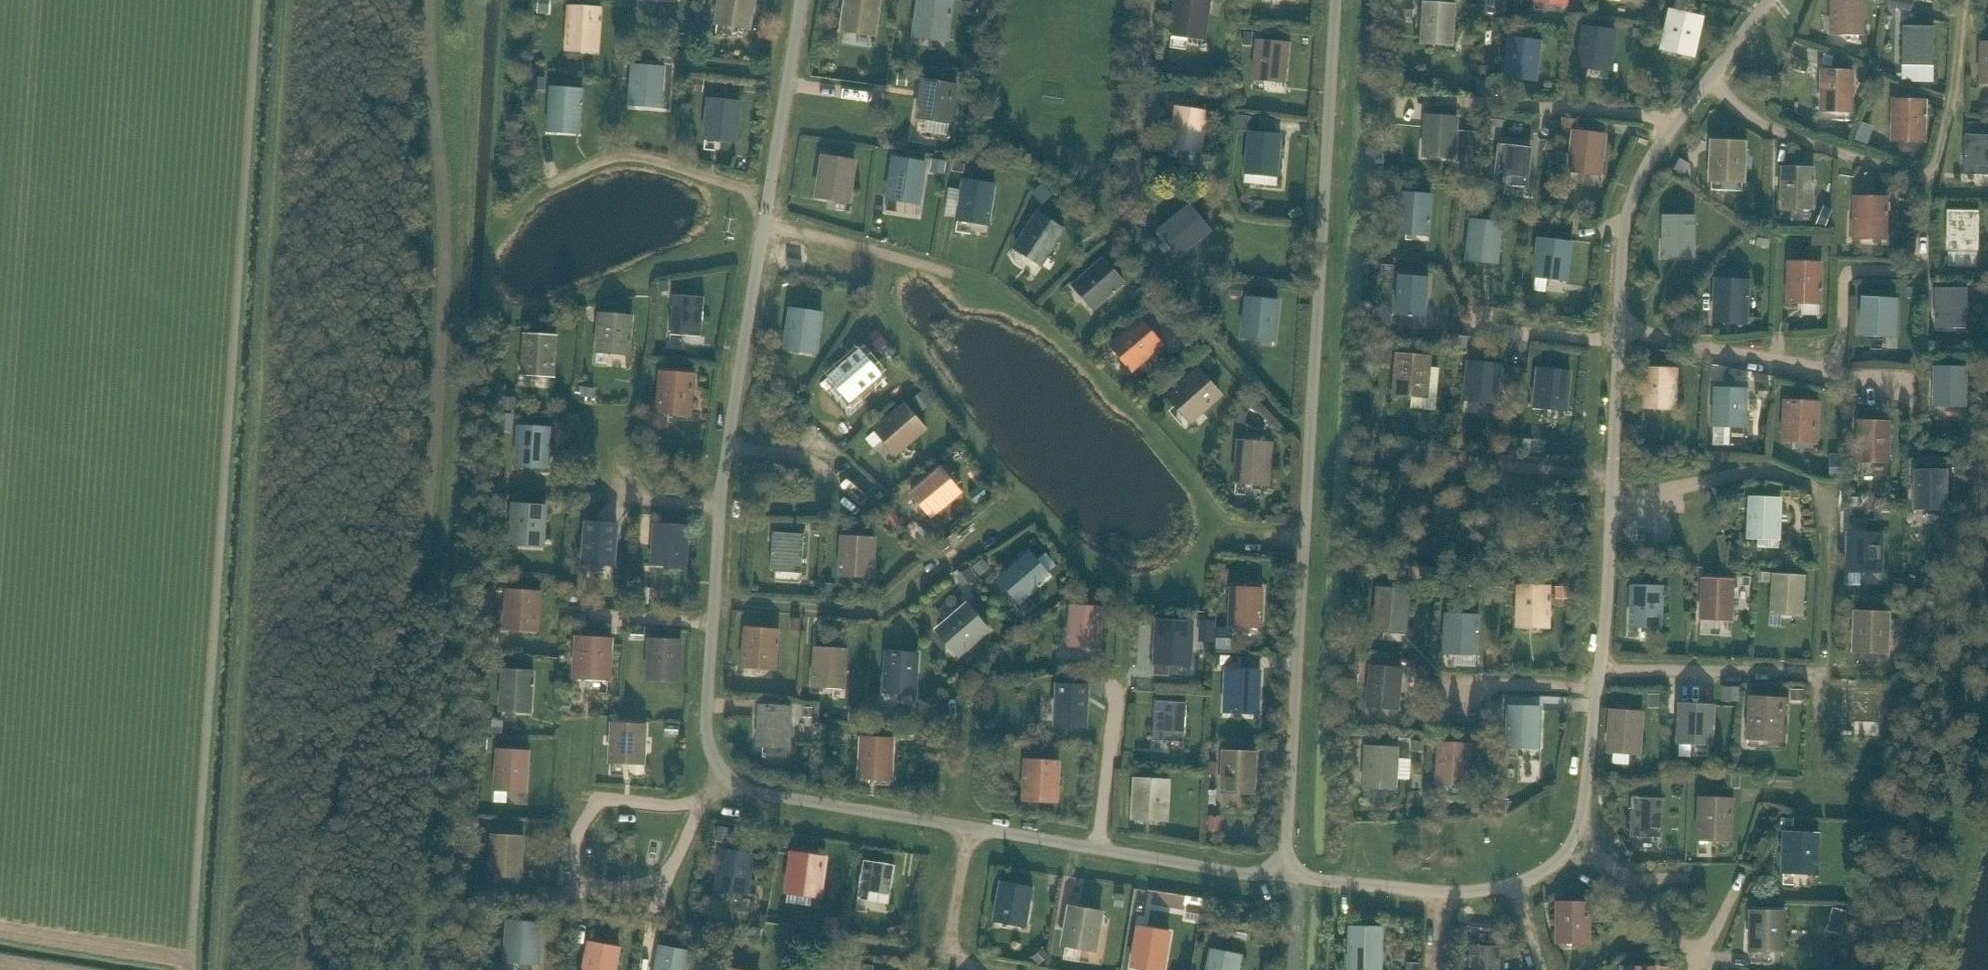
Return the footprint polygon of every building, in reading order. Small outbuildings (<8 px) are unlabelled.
[(753,0),(722,0),(718,23),(749,28),(753,0)] [(849,2),(848,2),(843,31),(874,35),(879,0),(849,0),(849,2)] [(921,7),(920,7),(916,36),(926,37),(927,28),(948,31),(952,1),(941,0),(922,0),(921,7)] [(1178,4),(1177,4),(1173,33),(1203,38),(1209,0),(1179,0),(1178,4)] [(1863,0),(1833,0),(1833,6),(1832,5),(1831,35),(1841,35),(1841,26),(1862,27),(1863,0)] [(976,9),(977,2),(966,1),(965,8),(976,9)] [(1411,16),(1411,4),(1400,4),(1400,16),(1411,16)] [(1453,35),(1455,6),(1435,4),(1435,5),(1425,5),(1425,13),(1424,13),(1422,42),(1432,43),(1433,33),(1453,35)] [(599,38),(601,9),(570,7),(569,27),(568,50),(578,50),(579,37),(599,38)] [(1682,13),(1682,14),(1672,12),(1670,20),(1669,20),(1663,49),(1673,51),(1675,42),(1695,46),(1702,18),(1682,13)] [(1904,36),(1903,36),(1903,65),(1934,66),(1934,56),(1935,27),(1914,27),(1914,28),(1905,28),(1904,36)] [(1644,38),(1645,29),(1638,28),(1637,37),(1644,38)] [(1594,29),(1594,30),(1585,29),(1584,37),(1583,37),(1579,67),(1589,68),(1590,58),(1611,61),(1615,32),(1594,29)] [(1520,40),(1520,41),(1511,40),(1510,48),(1509,48),(1505,77),(1515,78),(1516,69),(1537,71),(1541,42),(1520,40)] [(1286,73),(1289,44),(1269,42),(1268,43),(1259,42),(1258,50),(1257,50),(1255,80),(1265,80),(1265,71),(1286,73)] [(662,97),(664,68),(644,67),(644,68),(634,67),(634,76),(633,76),(631,105),(641,106),(641,96),(662,97)] [(1852,111),(1853,72),(1822,71),(1821,110),(1852,111)] [(545,90),(545,78),(533,77),(533,89),(545,90)] [(706,78),(697,77),(696,90),(705,91),(706,78)] [(936,82),(936,83),(926,81),(925,90),(924,89),(919,118),(949,123),(956,85),(936,82)] [(1233,94),(1234,86),(1222,85),(1221,93),(1233,94)] [(1659,98),(1661,87),(1654,86),(1652,96),(1659,98)] [(581,119),(583,90),(552,88),(549,130),(559,131),(560,118),(581,119)] [(737,132),(740,102),(720,101),(720,102),(710,101),(710,109),(709,109),(706,138),(716,139),(717,130),(737,132)] [(1924,131),(1925,102),(1905,101),(1905,102),(1895,102),(1895,110),(1894,110),(1893,140),(1903,140),(1904,130),(1924,131)] [(1187,110),(1187,111),(1177,109),(1176,118),(1175,118),(1171,147),(1201,151),(1207,113),(1187,110)] [(1247,127),(1248,117),(1238,116),(1237,126),(1247,127)] [(1455,148),(1457,119),(1437,117),(1437,118),(1427,118),(1427,126),(1426,126),(1424,156),(1434,156),(1435,147),(1455,148)] [(1584,134),(1583,134),(1575,133),(1574,142),(1573,141),(1569,171),(1580,172),(1581,162),(1601,165),(1605,136),(1585,133),(1584,134)] [(1277,176),(1281,136),(1261,135),(1260,136),(1251,135),(1250,143),(1249,143),(1247,172),(1277,176)] [(1976,135),(1976,136),(1967,136),(1966,144),(1965,144),(1964,178),(1987,179),(1987,136),(1976,135)] [(1743,172),(1745,143),(1724,142),(1724,143),(1715,143),(1714,151),(1713,151),(1712,180),(1722,181),(1722,171),(1743,172)] [(1511,147),(1511,148),(1501,147),(1500,155),(1499,155),(1496,184),(1506,185),(1507,176),(1528,178),(1531,149),(1511,147)] [(1384,164),(1384,154),(1376,154),(1376,163),(1384,164)] [(947,168),(948,160),(936,158),(935,166),(947,168)] [(835,159),(835,160),(825,159),(824,167),(823,167),(819,196),(849,201),(855,162),(835,159)] [(906,160),(906,161),(896,159),(895,168),(894,168),(889,197),(919,202),(926,163),(906,160)] [(964,173),(966,164),(955,162),(953,171),(964,173)] [(1813,208),(1814,169),(1793,169),(1793,170),(1784,170),(1783,178),(1782,178),(1782,208),(1813,208)] [(975,182),(975,183),(965,182),(964,190),(963,190),(958,219),(989,224),(995,186),(975,182)] [(1399,190),(1400,183),(1389,182),(1388,189),(1399,190)] [(1429,225),(1431,196),(1411,194),(1411,195),(1401,195),(1401,203),(1400,203),(1397,232),(1407,233),(1408,224),(1429,225)] [(1885,238),(1886,199),(1855,198),(1855,238),(1885,238)] [(1197,215),(1190,208),(1184,213),(1183,213),(1161,231),(1180,255),(1210,230),(1197,215)] [(1978,241),(1979,212),(1958,211),(1958,212),(1949,212),(1949,221),(1948,221),(1947,250),(1957,250),(1957,255),(1978,255),(1978,241)] [(1047,219),(1046,220),(1038,215),(1034,222),(1033,221),(1017,246),(1025,251),(1024,253),(1042,265),(1051,251),(1064,230),(1047,219)] [(1694,247),(1695,217),(1674,217),(1674,218),(1665,218),(1665,226),(1664,226),(1663,256),(1674,256),(1674,246),(1694,247)] [(1482,222),(1482,223),(1472,222),(1471,230),(1470,230),(1467,259),(1498,262),(1502,224),(1482,222)] [(1541,238),(1536,277),(1567,281),(1572,242),(1541,238)] [(1110,268),(1110,269),(1103,261),(1097,267),(1096,266),(1074,285),(1094,309),(1124,283),(1110,268)] [(1394,277),(1395,265),(1385,264),(1384,276),(1394,277)] [(1820,293),(1821,264),(1800,264),(1800,265),(1791,264),(1791,273),(1790,273),(1789,302),(1799,303),(1799,293),(1820,293)] [(1399,277),(1396,315),(1407,316),(1410,315),(1409,316),(1413,317),(1413,316),(1426,317),(1429,277),(1399,275),(1399,277)] [(660,290),(671,289),(670,281),(659,283),(660,290)] [(1717,281),(1715,320),(1746,322),(1748,283),(1717,281)] [(1145,298),(1150,293),(1143,285),(1137,290),(1145,298)] [(1967,318),(1967,289),(1947,289),(1947,290),(1937,290),(1937,298),(1936,298),(1936,327),(1946,328),(1946,318),(1967,318)] [(702,336),(705,297),(674,295),(671,334),(702,336)] [(1151,312),(1161,304),(1155,298),(1146,305),(1151,312)] [(1894,328),(1896,298),(1875,298),(1875,299),(1865,298),(1865,307),(1864,307),(1863,336),(1873,337),(1873,327),(1894,328)] [(1258,299),(1258,300),(1249,299),(1248,308),(1247,308),(1243,337),(1254,338),(1255,328),(1275,331),(1279,301),(1258,299)] [(802,311),(802,312),(792,311),(791,319),(790,319),(786,348),(796,350),(798,340),(818,343),(822,314),(802,311)] [(629,355),(632,316),(612,314),(612,315),(602,315),(601,323),(600,323),(598,352),(629,355)] [(1139,363),(1162,344),(1142,321),(1112,346),(1119,354),(1126,347),(1139,363)] [(1453,334),(1451,346),(1458,347),(1459,335),(1453,334)] [(875,349),(881,344),(873,335),(867,340),(875,349)] [(554,376),(557,337),(536,336),(536,337),(527,336),(526,344),(525,344),(523,374),(554,376)] [(1468,350),(1469,340),(1459,339),(1458,348),(1468,350)] [(1389,354),(1390,347),(1379,346),(1378,353),(1389,354)] [(867,359),(866,360),(860,353),(854,358),(853,357),(831,377),(851,400),(880,375),(867,359)] [(1211,369),(1216,364),(1209,356),(1203,360),(1211,369)] [(1430,358),(1410,356),(1410,357),(1400,356),(1399,365),(1398,364),(1395,394),(1426,397),(1427,387),(1430,358)] [(1480,363),(1480,364),(1470,363),(1470,371),(1469,371),(1465,400),(1476,401),(1477,392),(1497,394),(1500,365),(1480,363)] [(1965,406),(1966,368),(1946,367),(1946,368),(1936,368),(1936,376),(1935,376),(1934,406),(1965,406)] [(1675,399),(1676,370),(1656,369),(1656,370),(1646,370),(1646,379),(1645,379),(1644,408),(1654,408),(1655,399),(1675,399)] [(1567,401),(1570,372),(1549,370),(1549,371),(1540,370),(1539,378),(1538,378),(1535,407),(1545,408),(1546,399),(1567,401)] [(1207,380),(1206,381),(1200,373),(1194,379),(1193,378),(1170,397),(1190,421),(1220,396),(1207,380)] [(691,405),(694,375),(673,374),(673,375),(664,374),(663,383),(662,383),(660,412),(670,413),(671,403),(691,405)] [(1764,395),(1769,390),(1762,382),(1757,387),(1764,395)] [(593,397),(594,389),(583,388),(582,395),(593,397)] [(1715,397),(1714,427),(1724,427),(1745,428),(1745,418),(1747,389),(1726,388),(1726,389),(1717,389),(1716,397),(1715,397)] [(1816,432),(1817,403),(1797,402),(1796,403),(1787,403),(1787,411),(1786,411),(1784,441),(1795,441),(1795,431),(1816,432)] [(913,413),(912,413),(906,406),(899,412),(899,411),(876,430),(897,454),(926,428),(913,413)] [(512,428),(512,419),(503,418),(503,428),(512,428)] [(1889,452),(1890,423),(1869,422),(1869,423),(1860,423),(1860,431),(1859,431),(1858,461),(1868,461),(1868,451),(1889,452)] [(548,458),(550,429),(519,427),(517,466),(527,466),(528,457),(548,458)] [(1251,443),(1251,435),(1243,434),(1242,443),(1241,443),(1240,452),(1239,452),(1237,481),(1267,484),(1271,445),(1251,443)] [(948,476),(942,469),(935,475),(934,474),(912,492),(918,500),(926,494),(939,510),(961,492),(948,476)] [(1946,509),(1946,470),(1926,470),(1926,471),(1916,471),(1916,480),(1915,480),(1915,509),(1946,509)] [(1779,538),(1781,499),(1761,499),(1760,500),(1751,499),(1751,508),(1750,508),(1749,537),(1779,538)] [(515,504),(512,543),(523,544),(544,545),(544,534),(545,530),(546,506),(515,504)] [(588,522),(585,562),(598,563),(598,564),(601,564),(601,563),(614,564),(617,524),(588,522)] [(686,556),(687,527),(667,526),(667,527),(657,526),(657,535),(656,535),(654,564),(664,565),(665,555),(686,556)] [(803,563),(804,534),(773,532),(771,571),(781,572),(782,562),(803,563)] [(1849,532),(1849,572),(1880,573),(1881,533),(1849,532)] [(873,567),(874,538),(854,537),(854,538),(844,537),(844,546),(843,546),(841,575),(852,576),(852,566),(873,567)] [(1037,561),(1036,562),(1030,554),(1023,560),(1023,559),(1000,578),(1021,602),(1050,576),(1037,561)] [(1803,615),(1805,577),(1784,575),(1784,576),(1775,576),(1774,584),(1773,584),(1772,614),(1803,615)] [(1732,620),(1734,581),(1703,580),(1701,619),(1732,620)] [(1549,617),(1550,587),(1529,587),(1529,588),(1520,588),(1520,596),(1519,596),(1518,626),(1528,626),(1528,616),(1549,617)] [(1567,597),(1567,588),(1556,587),(1556,597),(1567,597)] [(1662,627),(1663,588),(1643,587),(1643,588),(1633,588),(1633,596),(1632,596),(1631,626),(1662,627)] [(578,599),(578,588),(569,588),(568,599),(578,599)] [(1261,618),(1263,589),(1242,588),(1242,589),(1232,589),(1232,597),(1231,597),(1230,626),(1240,627),(1241,617),(1261,618)] [(1406,630),(1409,591),(1389,590),(1389,591),(1379,590),(1378,598),(1377,598),(1375,628),(1406,630)] [(538,622),(540,592),(519,591),(519,592),(510,592),(509,600),(508,600),(507,630),(517,630),(517,620),(538,622)] [(975,613),(979,610),(972,602),(938,631),(945,639),(952,632),(966,648),(988,629),(975,613)] [(1100,647),(1102,608),(1082,607),(1082,608),(1072,608),(1072,616),(1071,616),(1070,633),(1061,633),(1060,645),(1100,647)] [(1886,643),(1888,614),(1867,613),(1867,614),(1858,613),(1857,622),(1856,622),(1855,651),(1865,652),(1866,642),(1886,643)] [(1447,624),(1446,653),(1477,655),(1477,645),(1478,616),(1458,615),(1458,616),(1448,616),(1448,624),(1447,624)] [(1205,617),(1204,637),(1215,638),(1216,617),(1205,617)] [(1188,662),(1191,624),(1160,622),(1158,660),(1188,662)] [(776,660),(778,630),(758,629),(758,630),(748,629),(748,637),(747,637),(744,667),(754,667),(755,658),(776,660)] [(608,679),(610,640),(590,639),(590,640),(580,639),(580,648),(579,648),(577,677),(608,679)] [(680,671),(681,641),(661,640),(661,641),(651,641),(651,649),(650,649),(648,679),(658,679),(659,670),(680,671)] [(845,688),(847,650),(827,648),(826,649),(817,649),(816,657),(815,657),(814,687),(845,688)] [(916,693),(918,654),(887,652),(885,692),(916,693)] [(1398,708),(1402,669),(1381,667),(1381,668),(1372,668),(1371,676),(1370,676),(1368,705),(1398,708)] [(990,683),(996,679),(989,669),(983,674),(990,683)] [(532,712),(534,673),(503,671),(501,710),(532,712)] [(1258,702),(1259,673),(1239,672),(1239,673),(1229,673),(1229,681),(1228,681),(1227,711),(1237,711),(1237,701),(1258,702)] [(1357,685),(1358,674),(1351,674),(1350,685),(1357,685)] [(1058,694),(1056,724),(1070,724),(1070,725),(1073,725),(1086,725),(1088,685),(1059,684),(1058,685),(1058,694)] [(1793,690),(1792,699),(1803,699),(1803,690),(1793,690)] [(1875,732),(1877,693),(1857,692),(1857,693),(1847,693),(1847,701),(1846,701),(1845,731),(1875,732)] [(1781,739),(1783,701),(1752,699),(1750,738),(1781,739)] [(1184,741),(1187,703),(1156,701),(1153,740),(1184,741)] [(1710,744),(1712,705),(1681,704),(1680,743),(1710,744)] [(790,746),(792,707),(761,706),(759,745),(790,746)] [(815,707),(805,706),(804,716),(815,717),(815,707)] [(860,719),(861,708),(849,706),(848,718),(860,719)] [(1539,738),(1540,709),(1520,708),(1520,709),(1510,708),(1510,717),(1509,717),(1508,746),(1518,747),(1518,737),(1539,738)] [(871,720),(895,722),(896,711),(872,710),(871,720)] [(1640,753),(1642,714),(1622,712),(1622,713),(1612,713),(1612,721),(1611,721),(1609,751),(1640,753)] [(994,718),(985,721),(987,729),(996,727),(994,718)] [(643,764),(645,725),(614,724),(612,762),(643,764)] [(838,744),(839,732),(830,731),(830,743),(838,744)] [(877,739),(877,733),(864,733),(863,748),(862,748),(860,777),(891,779),(893,740),(877,739)] [(1005,746),(1006,737),(993,736),(993,744),(1005,746)] [(492,750),(493,738),(486,738),(485,750),(492,750)] [(1439,753),(1438,783),(1448,783),(1468,784),(1469,775),(1471,745),(1450,744),(1450,745),(1440,745),(1440,753),(1439,753)] [(1395,788),(1398,749),(1366,747),(1365,786),(1395,788)] [(527,781),(529,752),(509,751),(509,752),(499,751),(499,760),(498,760),(496,789),(506,790),(507,780),(527,781)] [(1254,783),(1256,754),(1235,753),(1235,762),(1224,762),(1223,791),(1233,792),(1234,782),(1254,783)] [(1056,801),(1058,762),(1038,761),(1038,762),(1028,762),(1028,770),(1027,770),(1025,799),(1056,801)] [(1741,775),(1725,774),(1725,788),(1741,788),(1741,775)] [(1166,820),(1168,781),(1147,780),(1147,781),(1138,780),(1137,789),(1136,789),(1135,818),(1166,820)] [(1661,828),(1662,799),(1642,798),(1642,799),(1632,799),(1632,807),(1631,807),(1630,837),(1640,837),(1641,827),(1661,828)] [(1731,842),(1732,801),(1712,800),(1712,801),(1702,801),(1702,809),(1701,809),(1700,839),(1710,839),(1710,841),(1731,842)] [(1815,873),(1817,834),(1797,833),(1797,834),(1787,834),(1787,842),(1786,842),(1785,872),(1815,873)] [(727,845),(729,837),(718,835),(717,843),(727,845)] [(522,867),(524,837),(503,836),(503,837),(494,837),(493,845),(492,845),(491,875),(501,875),(501,866),(522,867)] [(733,852),(733,853),(724,851),(722,860),(721,859),(717,889),(747,894),(754,855),(733,852)] [(788,884),(787,888),(789,889),(789,892),(820,896),(825,857),(794,853),(790,884),(788,884)] [(875,862),(875,863),(865,862),(864,870),(863,870),(858,899),(889,904),(895,865),(875,862)] [(484,893),(485,881),(477,881),(476,893),(484,893)] [(1013,884),(1012,885),(1003,884),(1001,892),(1000,892),(995,921),(1005,923),(1007,913),(1027,917),(1033,888),(1013,884)] [(1588,904),(1583,903),(1558,903),(1558,942),(1588,943),(1588,904)] [(1071,906),(1064,945),(1095,951),(1102,912),(1073,907),(1071,906)] [(1833,909),(1828,930),(1840,933),(1845,912),(1833,909)] [(1782,951),(1783,912),(1763,912),(1763,913),(1753,912),(1753,921),(1752,921),(1751,950),(1782,951)] [(538,963),(540,938),(541,924),(510,922),(507,961),(538,963)] [(639,932),(641,925),(630,923),(628,930),(639,932)] [(892,937),(903,934),(900,927),(890,930),(892,937)] [(1382,928),(1351,927),(1350,966),(1359,966),(1359,969),(1381,969),(1382,928)] [(1170,933),(1139,928),(1132,966),(1153,969),(1163,969),(1170,933)] [(600,946),(590,944),(589,953),(588,952),(584,969),(616,969),(620,949),(600,945),(600,946)] [(1469,969),(1500,969),(1501,947),(1481,946),(1481,947),(1471,946),(1471,955),(1470,955),(1469,969)] [(691,952),(661,947),(656,969),(688,969),(691,952)] [(1221,953),(1212,951),(1210,960),(1209,960),(1207,969),(1239,969),(1242,956),(1222,952),(1221,953)]
